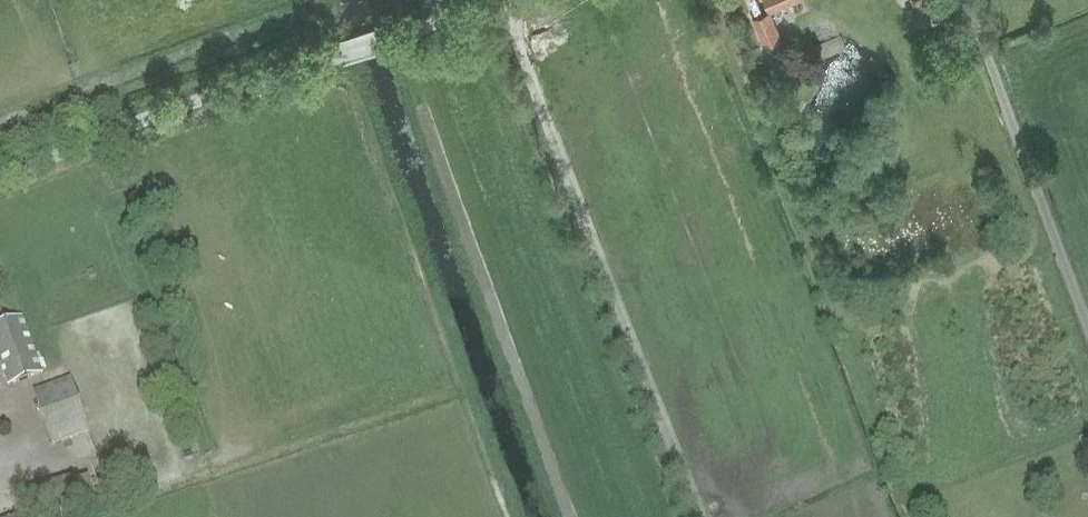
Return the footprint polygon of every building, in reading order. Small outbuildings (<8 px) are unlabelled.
[(766,10),(767,12),(768,12),(796,0),(761,0),(766,10)] [(780,39),(768,12),(767,12),(766,10),(750,17),(762,46),(780,39)] [(824,59),(851,49),(845,34),(818,45),(824,59)] [(43,373),(23,316),(0,325),(0,362),(8,385),(43,373)] [(52,445),(88,433),(70,377),(33,390),(52,445)]
